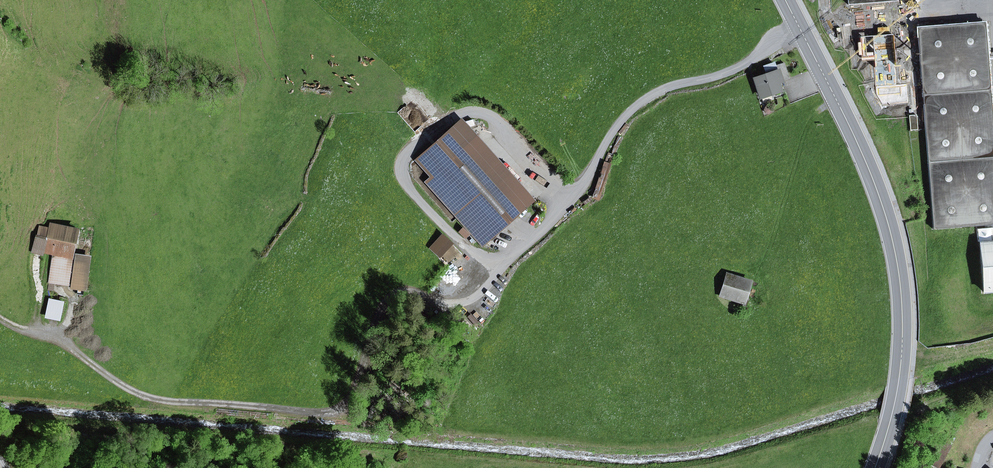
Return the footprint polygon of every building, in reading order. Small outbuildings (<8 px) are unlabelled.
[(933,229),(992,224),(992,141),(984,23),(925,27),(924,24),(918,24),(919,28),(917,28),(933,229)] [(777,82),(781,81),(780,78),(788,76),(783,61),(765,67),(767,75),(754,79),(760,96),(779,89),(777,82)] [(909,115),(910,130),(917,130),(916,115),(909,115)] [(458,128),(436,148),(432,144),(416,160),(432,178),(472,143),(458,128)] [(482,244),(526,205),(472,143),(432,178),(427,183),(482,244)] [(50,229),(45,252),(55,254),(69,257),(71,257),(77,230),(51,225),(50,229)] [(44,251),(45,252),(50,229),(40,227),(32,253),(43,255),(44,251)] [(983,292),(992,291),(992,242),(980,243),(983,292)] [(49,279),(64,282),(69,257),(55,254),(49,279)] [(90,258),(78,257),(73,286),(85,288),(90,258)] [(726,274),(720,295),(743,302),(749,281),(726,274)] [(46,314),(60,317),(63,302),(49,299),(46,314)] [(951,446),(945,442),(932,465),(938,467),(951,446)]
